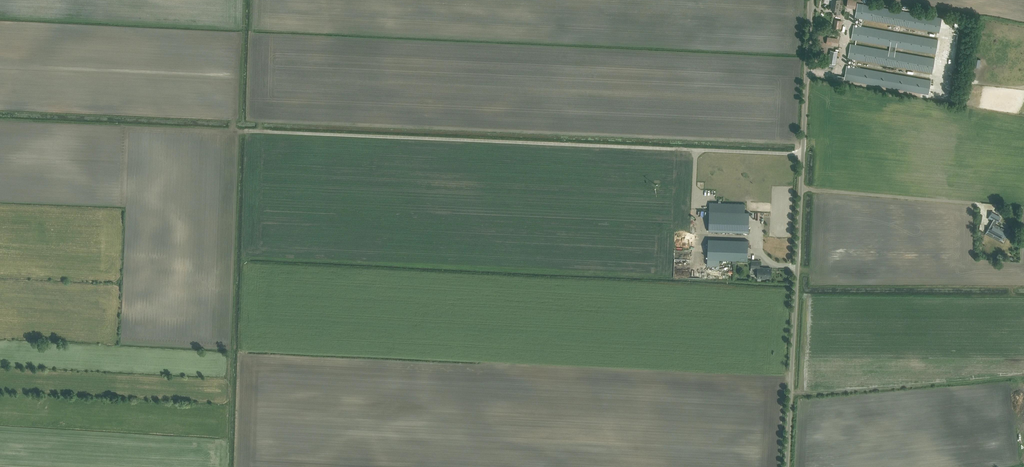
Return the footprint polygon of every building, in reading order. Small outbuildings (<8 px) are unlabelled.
[(841,0),(832,0),(831,9),(834,10),(834,14),(840,15),(841,11),(839,10),(841,0)] [(858,3),(855,17),(939,32),(942,18),(858,3)] [(936,54),(938,40),(854,25),(851,39),(890,46),(889,51),(850,44),(848,58),(932,73),(935,59),(895,52),(896,47),(936,54)] [(835,64),(838,51),(830,50),(828,62),(835,64)] [(844,79),(929,94),(931,80),(847,66),(844,79)] [(711,211),(710,231),(749,232),(749,212),(746,212),(747,204),(711,203),(711,211)] [(988,228),(984,236),(986,232),(988,233),(988,234),(992,236),(993,236),(994,237),(995,237),(999,239),(999,240),(1000,240),(1001,240),(1000,240),(1001,238),(1002,238),(1003,236),(1002,236),(1003,234),(1005,236),(1008,231),(1008,232),(1008,231),(1007,231),(1007,230),(1007,231),(1001,228),(1001,227),(999,226),(996,225),(996,224),(996,225),(994,224),(996,222),(997,223),(998,222),(997,222),(1000,217),(992,212),(993,210),(992,210),(988,218),(989,218),(994,221),(989,228),(988,228)] [(707,259),(748,260),(748,240),(708,239),(707,259)] [(764,278),(764,277),(771,277),(771,268),(763,268),(763,267),(760,267),(760,261),(752,260),(751,267),(758,267),(757,277),(764,278)]
